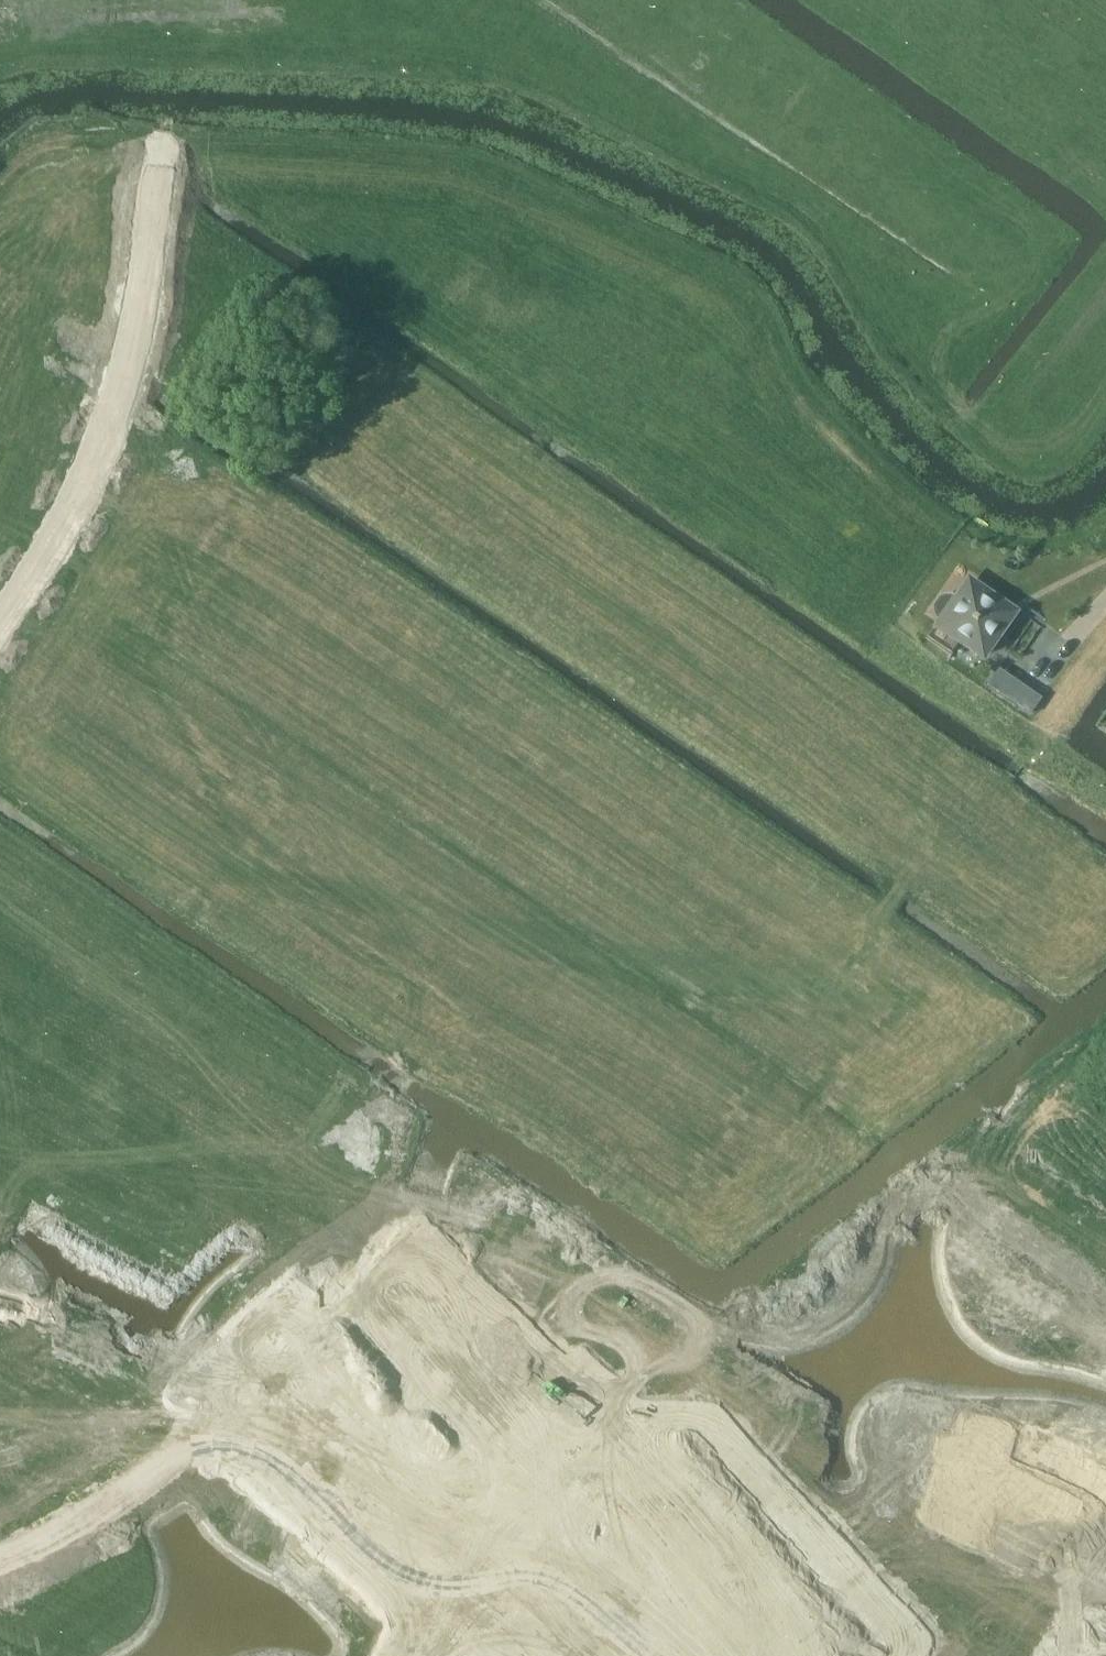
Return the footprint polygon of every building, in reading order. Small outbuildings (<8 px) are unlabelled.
[(1011,607),(977,584),(963,603),(957,598),(952,597),(947,597),(942,598),(936,607),(936,612),(938,616),(942,620),(990,653),(1004,631),(997,627),(1011,607)] [(1034,682),(1018,703),(1028,711),(1044,690),(1034,682)]
